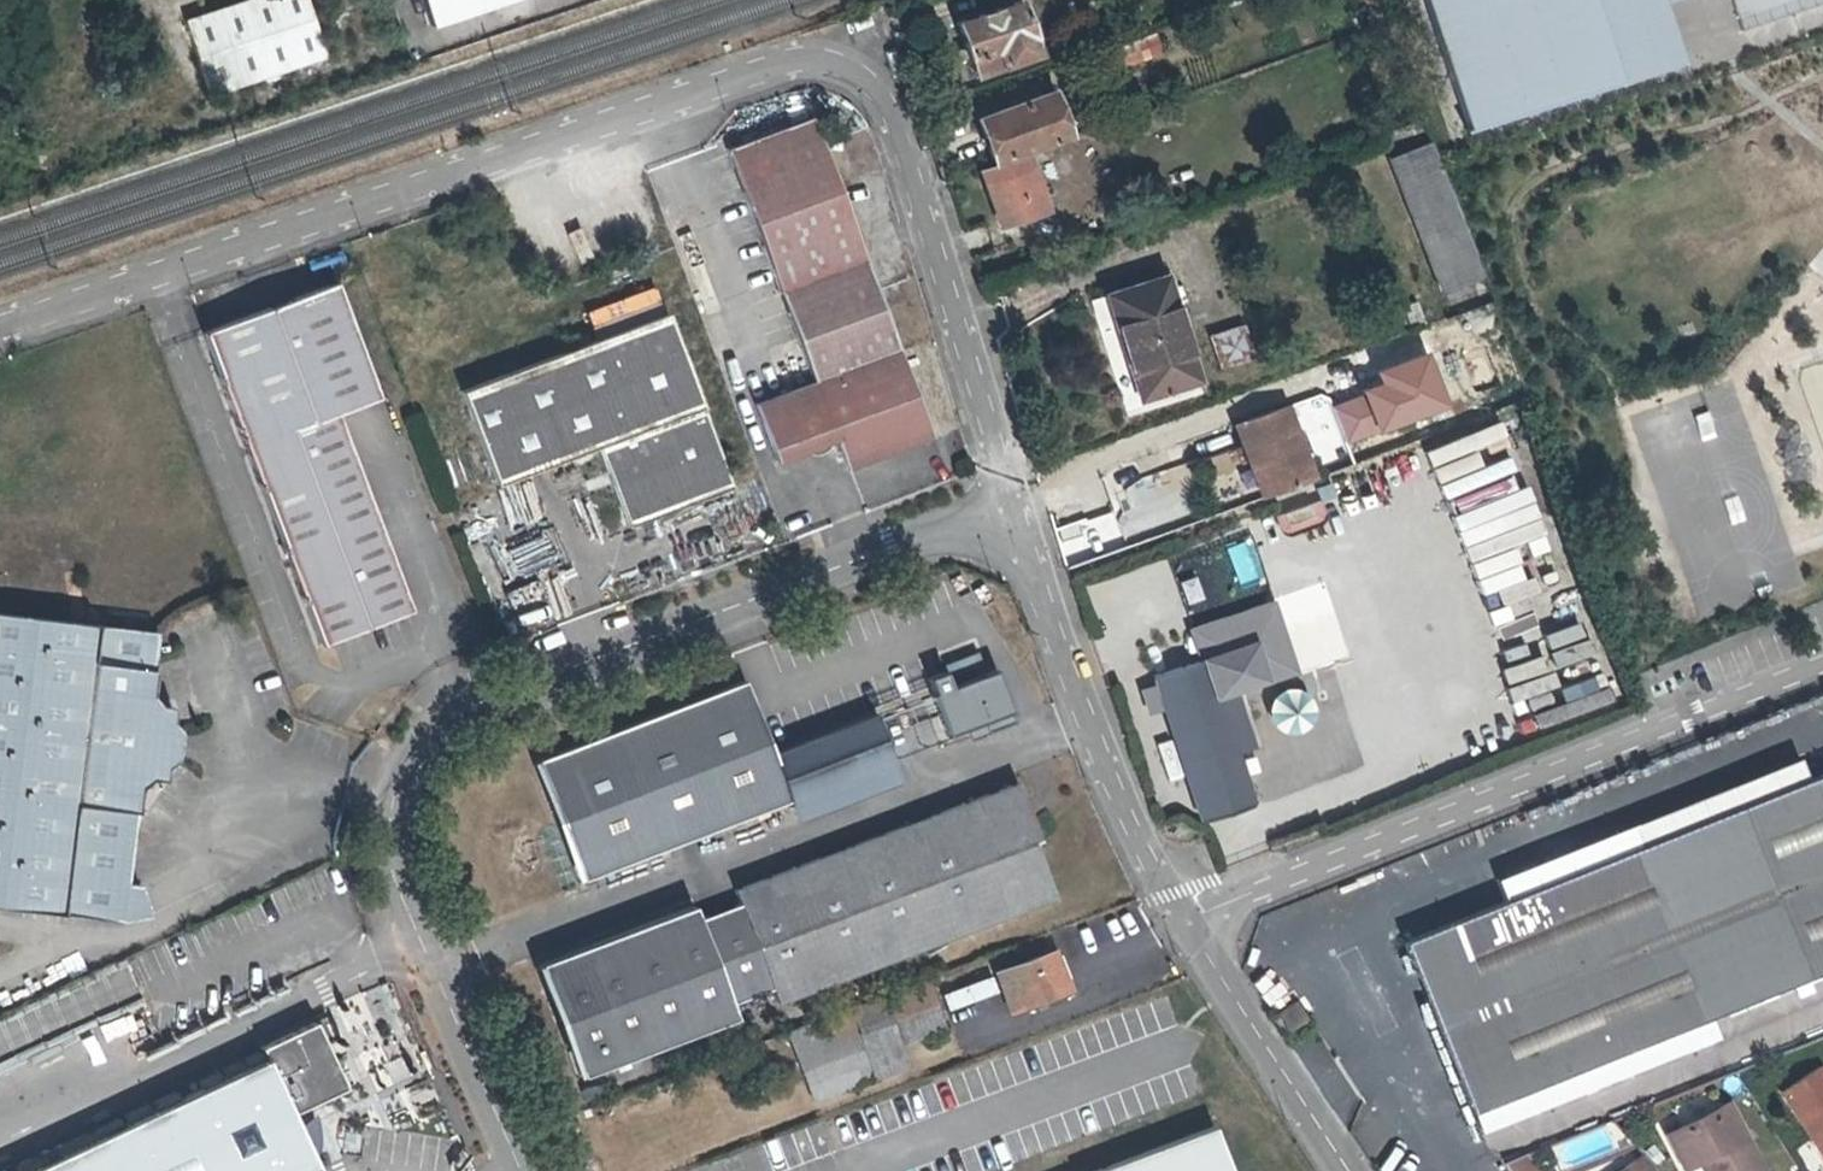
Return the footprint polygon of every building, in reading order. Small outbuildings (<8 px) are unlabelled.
[(184,19),(209,94),(325,54),(307,0),(238,0),(184,19)] [(434,24),(504,0),(425,0),(434,24)] [(1466,134),(1685,68),(1663,2),(1662,0),(1424,0),(1466,134)] [(1043,52),(1025,1),(960,23),(978,75),(1043,52)] [(1125,65),(1162,57),(1158,37),(1121,45),(1125,65)] [(1059,134),(1045,92),(974,117),(988,158),(1059,134)] [(743,150),(780,257),(866,224),(829,118),(743,150)] [(1429,145),(1387,161),(1437,295),(1479,280),(1429,145)] [(1002,229),(1043,213),(1021,158),(980,174),(1002,229)] [(866,224),(780,257),(826,385),(766,406),(786,465),(845,444),(857,475),(942,443),(866,224)] [(1131,331),(1183,313),(1170,276),(1118,292),(1131,331)] [(387,398),(347,288),(215,335),(326,644),(417,612),(345,413),(387,398)] [(1183,313),(1131,331),(1155,402),(1208,384),(1183,313)] [(451,391),(481,482),(586,448),(615,530),(722,492),(661,318),(451,391)] [(1211,333),(1218,368),(1254,361),(1247,325),(1211,333)] [(1356,374),(1407,356),(1400,338),(1350,356),(1356,374)] [(1262,499),(1275,494),(1319,478),(1293,405),(1236,426),(1250,465),(1262,499)] [(1500,424),(1425,450),(1448,515),(1522,489),(1512,460),(1483,471),(1475,450),(1505,439),(1500,424)] [(1281,534),(1324,522),(1318,502),(1275,514),(1281,534)] [(1220,550),(1232,595),(1254,589),(1242,544),(1220,550)] [(1187,610),(1209,606),(1205,583),(1183,587),(1187,610)] [(1311,589),(1278,597),(1282,611),(1315,603),(1311,589)] [(1525,595),(1487,605),(1495,637),(1533,627),(1525,595)] [(1208,661),(1159,677),(1208,824),(1258,809),(1221,697),(1240,691),(1271,680),(1259,645),(1286,637),(1277,607),(1211,629),(1221,656),(1208,661)] [(1296,614),(1302,656),(1340,650),(1334,608),(1296,614)] [(0,615),(0,908),(123,924),(149,919),(139,888),(130,886),(141,795),(155,783),(170,787),(171,771),(183,763),(185,739),(178,729),(179,712),(163,709),(156,698),(163,635),(0,615)] [(1211,629),(1199,633),(1208,661),(1221,656),(1211,629)] [(1286,637),(1259,645),(1271,680),(1298,672),(1286,637)] [(1536,729),(1577,714),(1572,700),(1607,687),(1596,657),(1552,673),(1557,687),(1525,699),(1536,729)] [(944,738),(979,724),(1008,713),(993,671),(947,690),(942,674),(924,681),(944,738)] [(738,683),(533,762),(579,878),(783,799),(738,683)] [(1240,691),(1221,697),(1241,756),(1260,750),(1240,691)] [(1008,713),(979,724),(987,736),(1018,724),(1008,713)] [(767,755),(793,825),(896,784),(868,715),(767,755)] [(1316,738),(1279,747),(1287,776),(1323,766),(1316,738)] [(1400,939),(1464,1107),(1822,968),(1822,773),(1400,939)] [(695,901),(541,961),(584,1072),(737,1013),(732,999),(773,983),(779,997),(1052,892),(1032,840),(1044,836),(1018,779),(737,886),(742,900),(700,916),(695,901)] [(1067,993),(1051,951),(989,974),(1005,1016),(1067,993)] [(127,965),(84,983),(99,1017),(141,1000),(127,965)] [(898,1046),(945,1028),(925,978),(783,1032),(812,1106),(906,1069),(901,1056),(898,1046)] [(1305,1019),(1295,1001),(1272,1014),(1284,1034),(1305,1019)] [(273,1067),(54,1170),(323,1170),(299,1121),(353,1096),(322,1029),(268,1054),(273,1067)] [(1818,1064),(1783,1089),(1822,1152),(1822,1071),(1818,1064)] [(1740,1142),(1751,1135),(1733,1104),(1721,1112),(1740,1142)] [(1751,1135),(1740,1142),(1721,1112),(1687,1132),(1683,1126),(1666,1136),(1688,1168),(1703,1159),(1710,1170),(1774,1170),(1751,1135)] [(1211,1129),(1096,1170),(1226,1170),(1211,1129)] [(1505,1165),(1509,1170),(1537,1170),(1527,1152),(1505,1165)] [(1654,1167),(1642,1152),(1621,1167),(1615,1170),(1657,1170),(1654,1167)]
